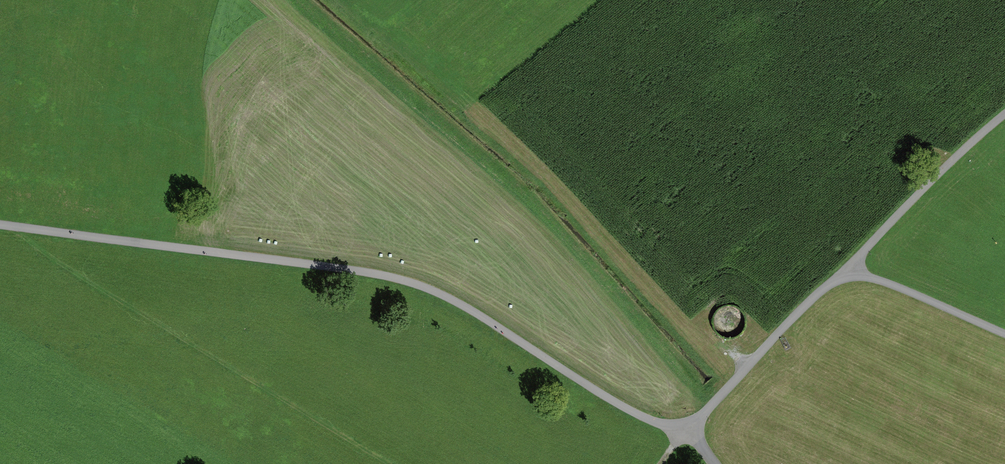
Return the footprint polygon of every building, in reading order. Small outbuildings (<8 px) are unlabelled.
[(718,313),(716,336),(739,338),(741,315),(718,313)]
